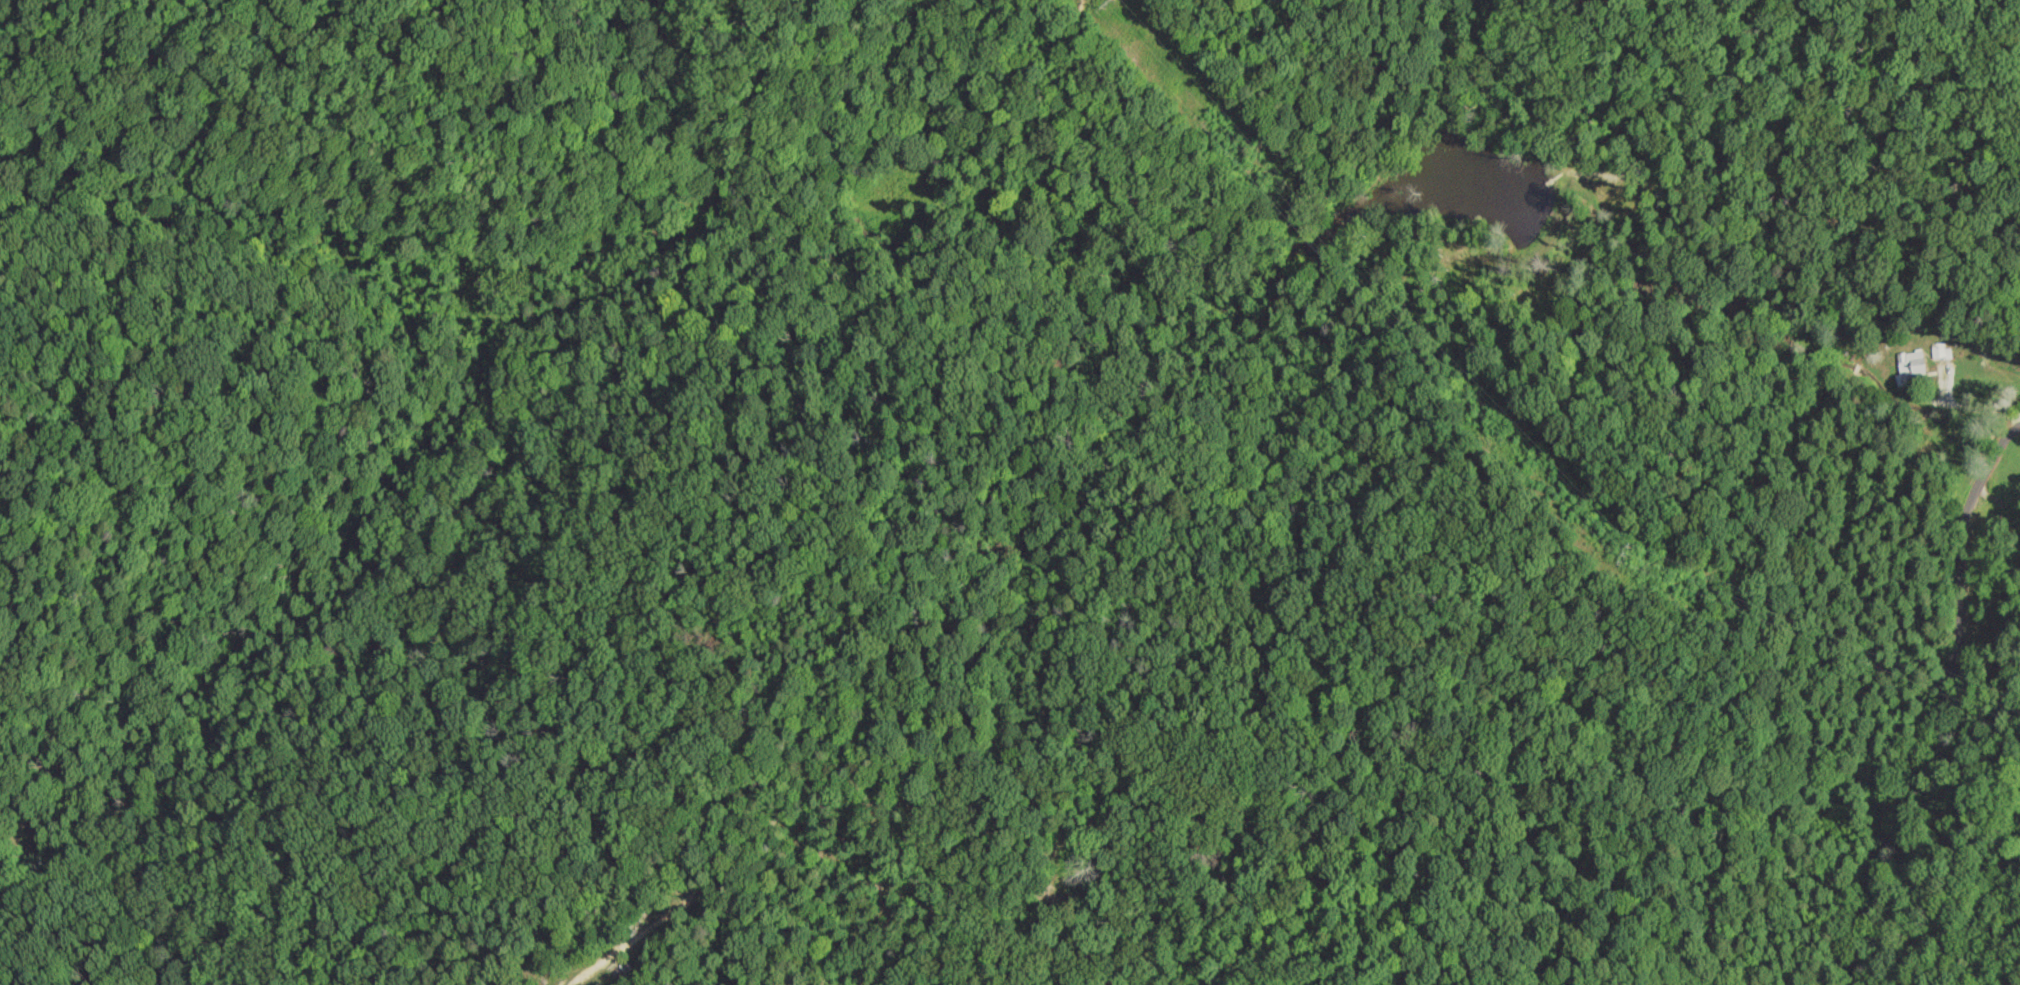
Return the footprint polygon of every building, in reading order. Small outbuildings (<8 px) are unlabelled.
[(1935,361),(1952,358),(1949,342),(1932,345),(1935,361)] [(1898,353),(1900,385),(1927,383),(1924,350),(1898,353)]
